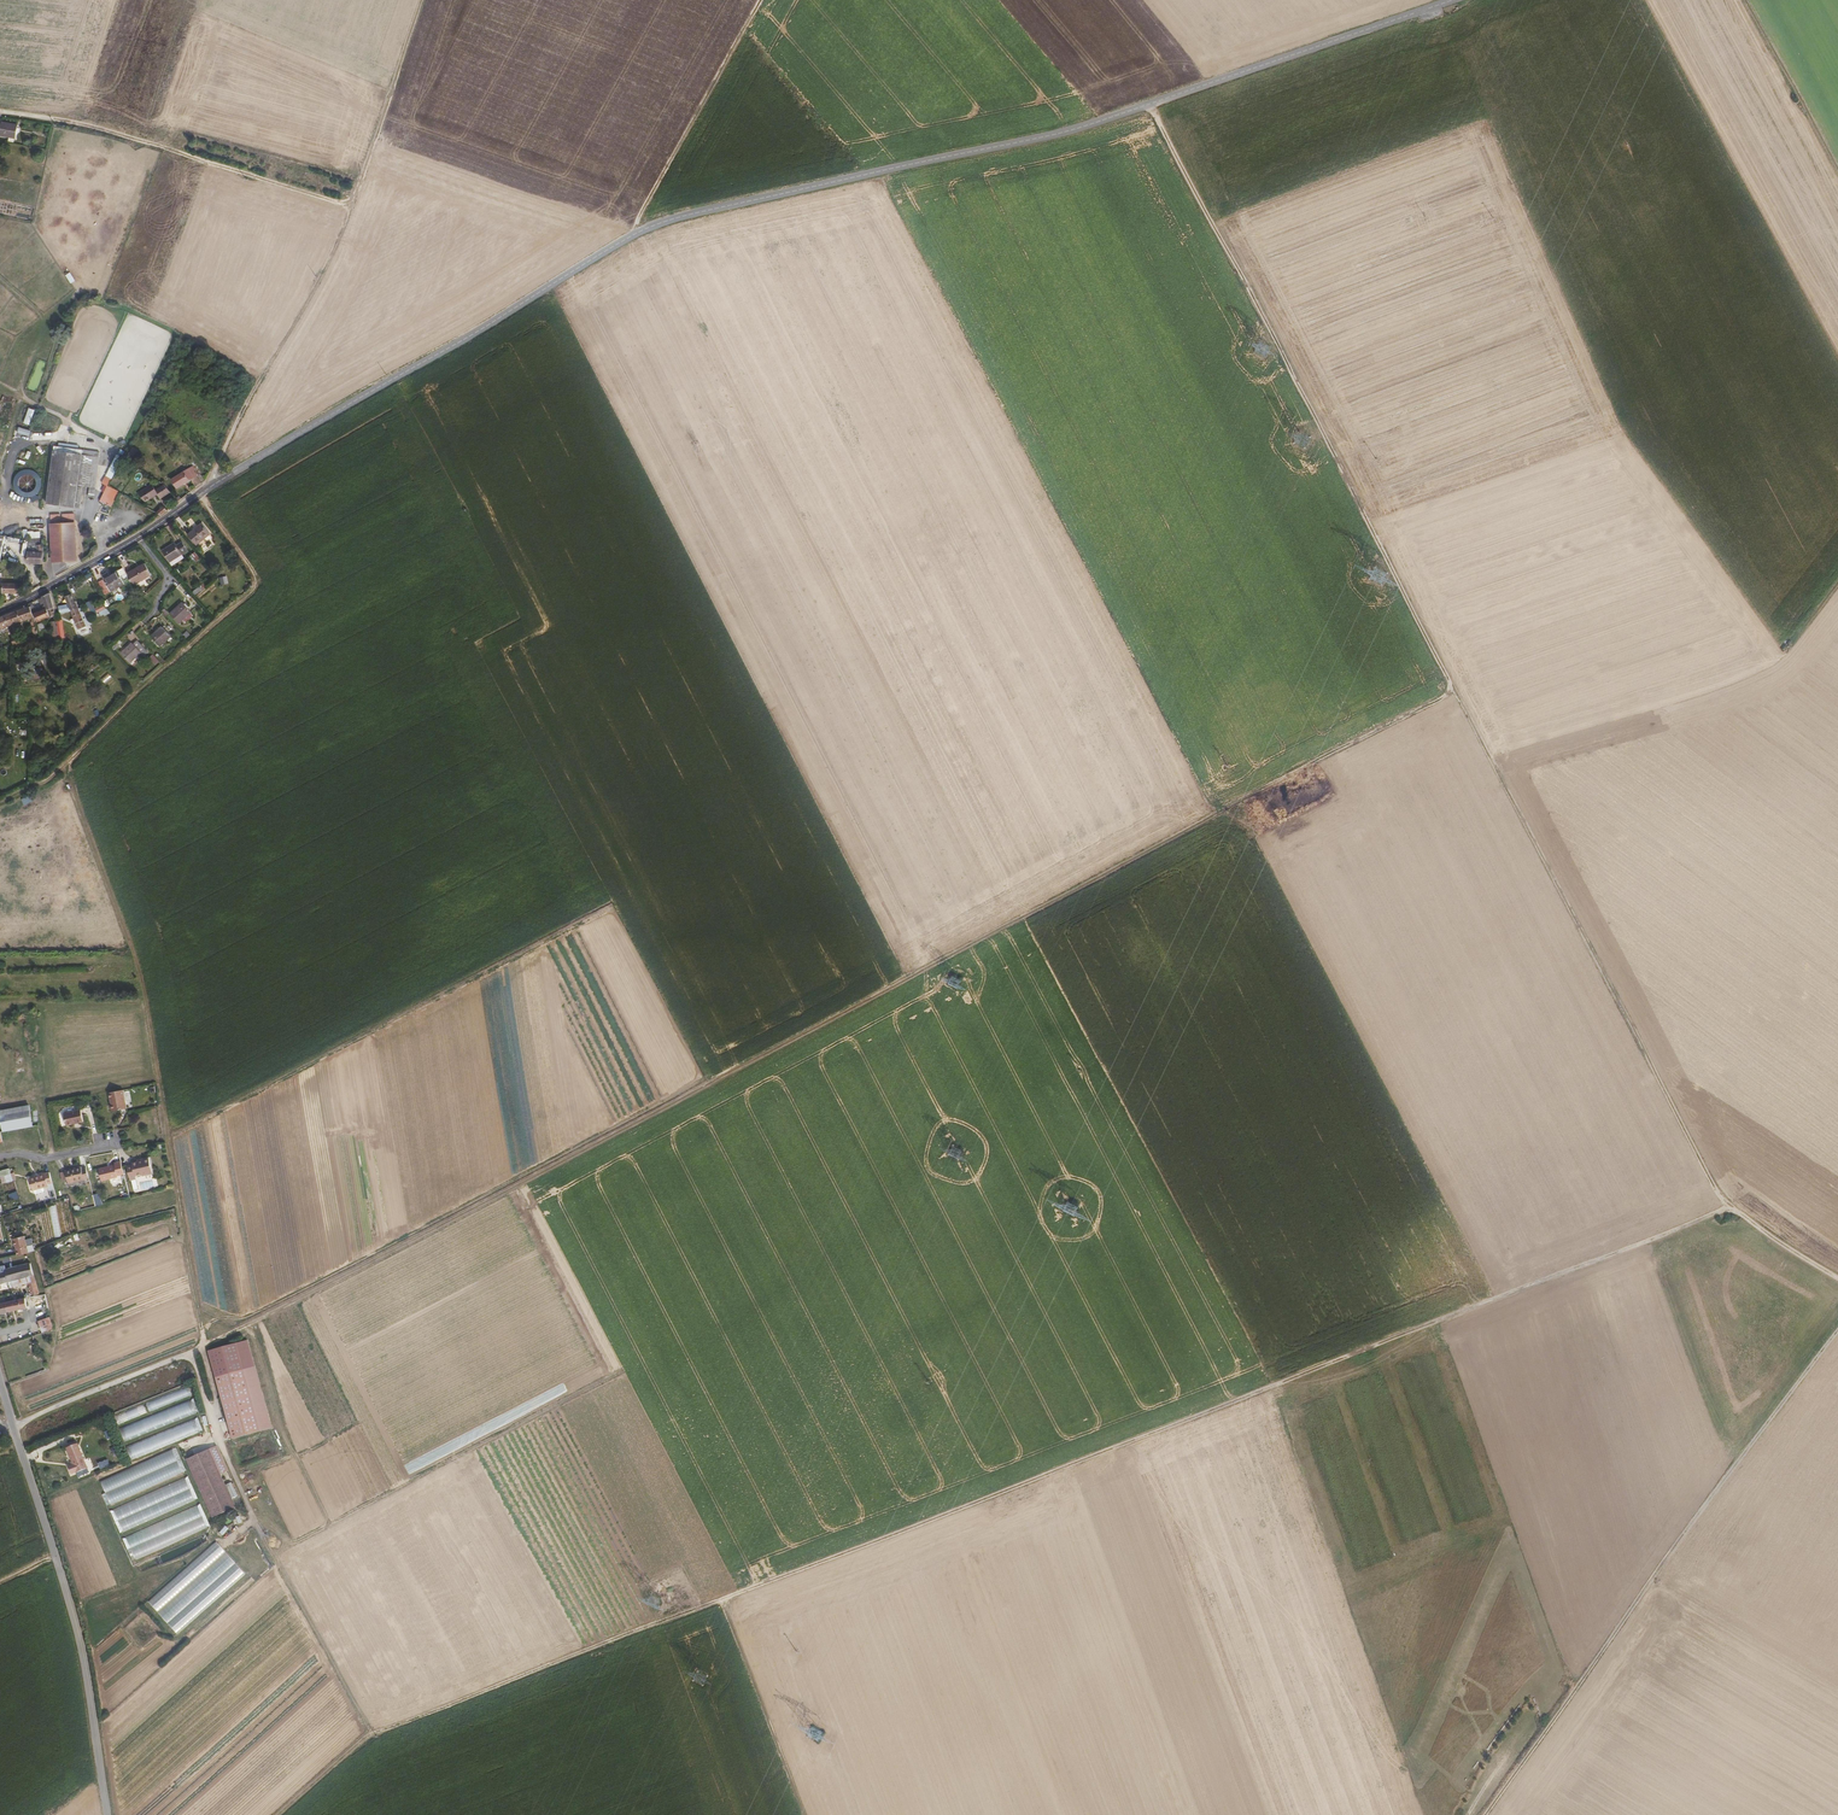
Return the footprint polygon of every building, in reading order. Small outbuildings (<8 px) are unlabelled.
[(21,126),(0,122),(0,136),(19,139),(21,126)] [(28,407),(25,423),(31,424),(34,408),(28,407)] [(74,426),(78,414),(66,410),(65,413),(63,413),(60,421),(62,422),(61,425),(68,428),(69,424),(74,426)] [(75,451),(70,450),(71,443),(63,442),(62,449),(54,448),(54,451),(74,454),(75,451)] [(75,508),(82,455),(74,454),(54,451),(47,504),(75,508)] [(114,456),(111,469),(117,470),(120,457),(114,456)] [(202,483),(194,471),(195,470),(193,467),(173,480),(179,488),(192,479),(197,486),(202,483)] [(107,485),(111,478),(106,475),(102,482),(107,485)] [(143,499),(157,490),(153,484),(139,493),(143,499)] [(172,492),(166,484),(157,490),(143,499),(146,502),(159,493),(162,498),(172,492)] [(113,500),(117,493),(118,491),(107,485),(99,500),(109,506),(113,500)] [(118,502),(122,495),(117,493),(113,500),(118,502)] [(161,515),(168,510),(165,507),(157,513),(161,515)] [(78,561),(76,537),(75,514),(63,515),(66,562),(78,561)] [(63,562),(62,543),(61,515),(51,515),(54,562),(63,562)] [(197,545),(211,534),(203,523),(189,534),(197,545)] [(44,553),(44,546),(44,540),(30,539),(29,563),(44,564),(44,553)] [(170,562),(188,550),(183,541),(177,545),(176,543),(163,551),(170,562)] [(134,584),(151,574),(145,563),(128,573),(134,584)] [(126,583),(119,570),(111,575),(109,571),(103,574),(112,591),(126,583)] [(226,576),(220,577),(221,585),(228,583),(226,576)] [(23,593),(24,585),(24,584),(4,583),(4,593),(23,593)] [(34,590),(33,588),(30,589),(30,585),(26,585),(24,585),(23,593),(22,595),(34,590)] [(195,596),(203,590),(200,587),(193,593),(195,596)] [(56,614),(51,593),(40,598),(42,604),(45,603),(48,608),(43,610),(42,608),(35,611),(33,612),(34,615),(35,614),(38,621),(56,614)] [(79,607),(76,598),(76,597),(74,593),(66,596),(69,604),(72,610),(79,607)] [(191,613),(182,603),(182,604),(189,614),(191,613)] [(189,614),(182,604),(170,614),(178,624),(189,614)] [(10,625),(31,618),(32,626),(36,626),(35,617),(34,615),(33,612),(32,610),(31,606),(30,606),(17,611),(6,615),(10,625)] [(87,626),(79,607),(72,610),(79,629),(87,626)] [(6,615),(0,618),(0,629),(10,625),(6,615)] [(160,646),(171,636),(163,626),(152,636),(160,646)] [(22,644),(20,636),(12,637),(14,645),(22,644)] [(148,652),(138,640),(134,643),(133,642),(122,652),(130,661),(141,652),(144,655),(148,652)] [(155,664),(159,661),(153,654),(149,657),(155,664)] [(125,1108),(122,1090),(107,1092),(108,1098),(110,1098),(112,1110),(125,1108)] [(33,1125),(29,1105),(0,1109),(4,1130),(33,1125)] [(82,1121),(79,1109),(62,1112),(64,1125),(82,1121)] [(152,1172),(149,1157),(139,1159),(140,1161),(131,1162),(131,1164),(126,1166),(129,1180),(136,1178),(135,1175),(141,1173),(142,1175),(152,1172)] [(123,1175),(120,1162),(113,1163),(114,1165),(98,1169),(101,1182),(117,1178),(117,1177),(123,1175)] [(88,1178),(86,1167),(81,1168),(81,1167),(64,1170),(65,1171),(67,1180),(67,1183),(88,1178)] [(9,1168),(0,1170),(0,1176),(2,1183),(12,1180),(9,1168)] [(52,1182),(49,1171),(29,1177),(33,1190),(49,1185),(48,1183),(52,1182)] [(28,1252),(24,1236),(13,1238),(18,1255),(28,1252)] [(33,1275),(30,1263),(7,1269),(8,1280),(9,1282),(10,1285),(10,1287),(12,1286),(11,1284),(13,1284),(12,1281),(15,1280),(15,1279),(33,1275)] [(7,1269),(6,1269),(6,1270),(1,1271),(1,1268),(0,1269),(0,1283),(8,1280),(7,1269)] [(35,1282),(33,1275),(15,1279),(15,1280),(12,1281),(13,1284),(11,1284),(12,1286),(29,1283),(35,1282)] [(38,1290),(35,1282),(29,1283),(32,1295),(38,1293),(38,1290)] [(48,1306),(45,1293),(25,1297),(27,1307),(27,1310),(48,1306)] [(20,1298),(5,1301),(0,1303),(0,1313),(22,1308),(20,1298)] [(55,1328),(53,1321),(51,1316),(39,1321),(42,1332),(55,1328)] [(271,1428),(248,1341),(236,1344),(260,1431),(271,1428)] [(260,1431),(236,1344),(208,1351),(233,1438),(260,1431)] [(188,1386),(146,1403),(149,1412),(192,1394),(188,1386)] [(197,1413),(191,1399),(119,1429),(125,1442),(197,1413)] [(147,1413),(144,1405),(115,1416),(119,1424),(147,1413)] [(201,1432),(195,1418),(126,1446),(131,1460),(201,1432)] [(83,1459),(77,1443),(66,1448),(72,1463),(83,1459)] [(228,1470),(217,1446),(209,1449),(219,1474),(228,1470)] [(183,1473),(172,1449),(101,1481),(111,1504),(183,1473)] [(235,1508),(219,1474),(209,1449),(186,1460),(211,1518),(235,1508)] [(71,1475),(87,1468),(83,1459),(72,1463),(73,1464),(67,1467),(71,1475)] [(196,1501),(186,1479),(114,1509),(124,1531),(196,1501)] [(207,1527),(198,1505),(126,1537),(136,1559),(207,1527)] [(244,1574),(216,1542),(148,1602),(176,1634),(244,1574)]
